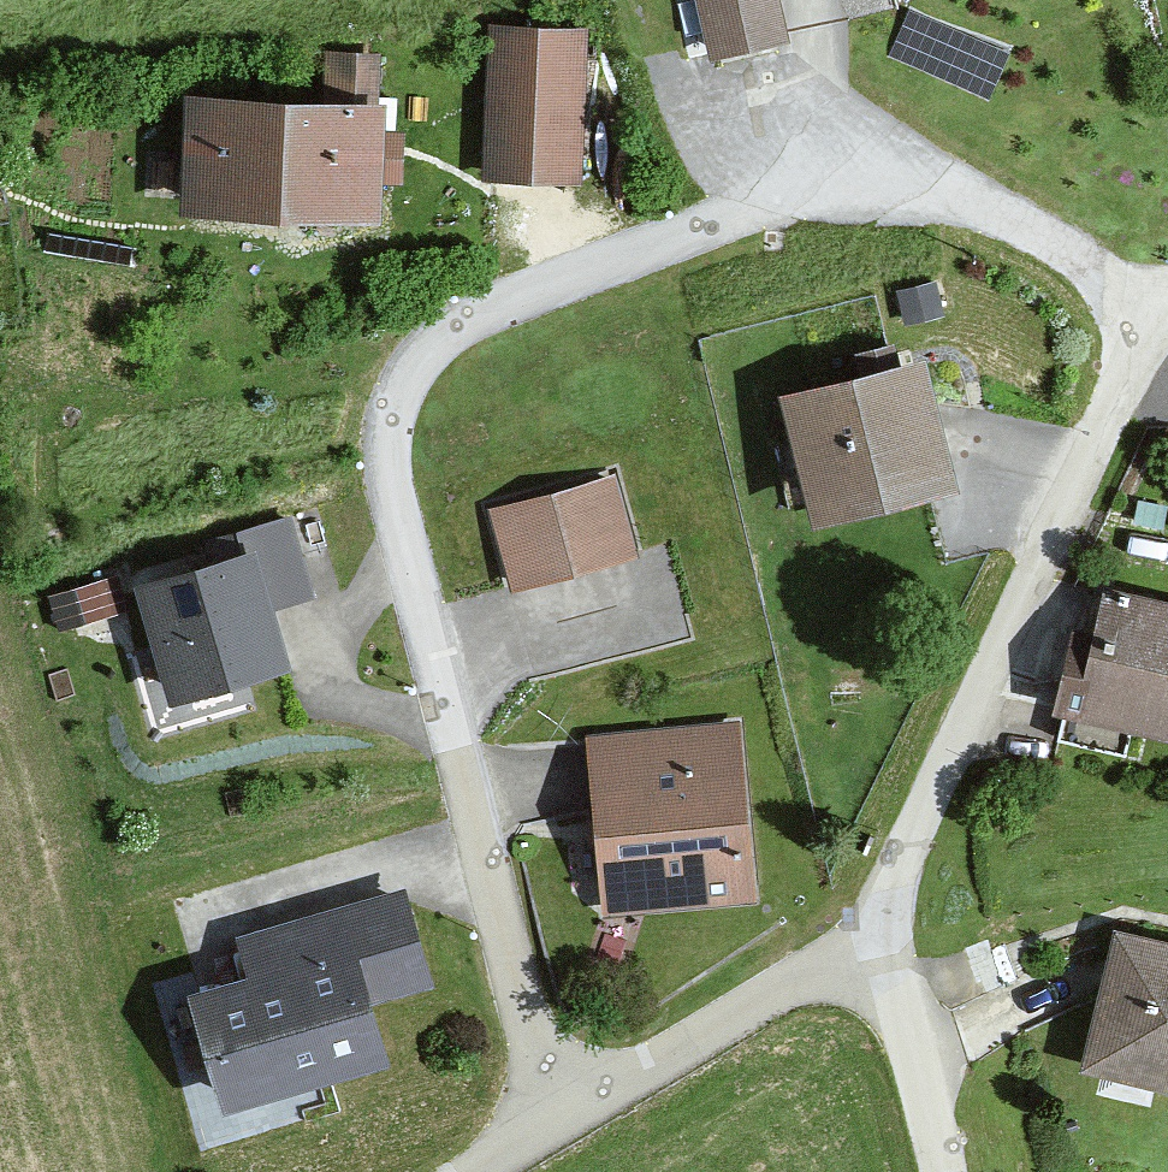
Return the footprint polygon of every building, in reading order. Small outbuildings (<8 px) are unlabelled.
[(710,58),(788,39),(778,0),(696,0),(710,58)] [(588,18),(489,14),(483,167),(582,171),(588,18)] [(384,87),(183,78),(177,207),(378,216),(384,87)] [(915,345),(778,381),(813,514),(950,478),(915,345)] [(617,465),(485,504),(510,588),(642,549),(617,465)] [(292,517),(234,533),(240,555),(257,618),(315,602),(292,517)] [(257,618),(240,555),(136,583),(167,699),(272,671),(257,618)] [(119,569),(59,586),(68,616),(127,598),(119,569)] [(1083,580),(1053,712),(1167,737),(1167,599),(1083,580)] [(741,720),(587,732),(600,911),(754,900),(741,720)] [(421,991),(394,893),(236,937),(247,980),(198,992),(234,1111),(370,1072),(354,1009),(421,991)] [(1094,923),(1068,1060),(1167,1078),(1167,936),(1094,923)]
